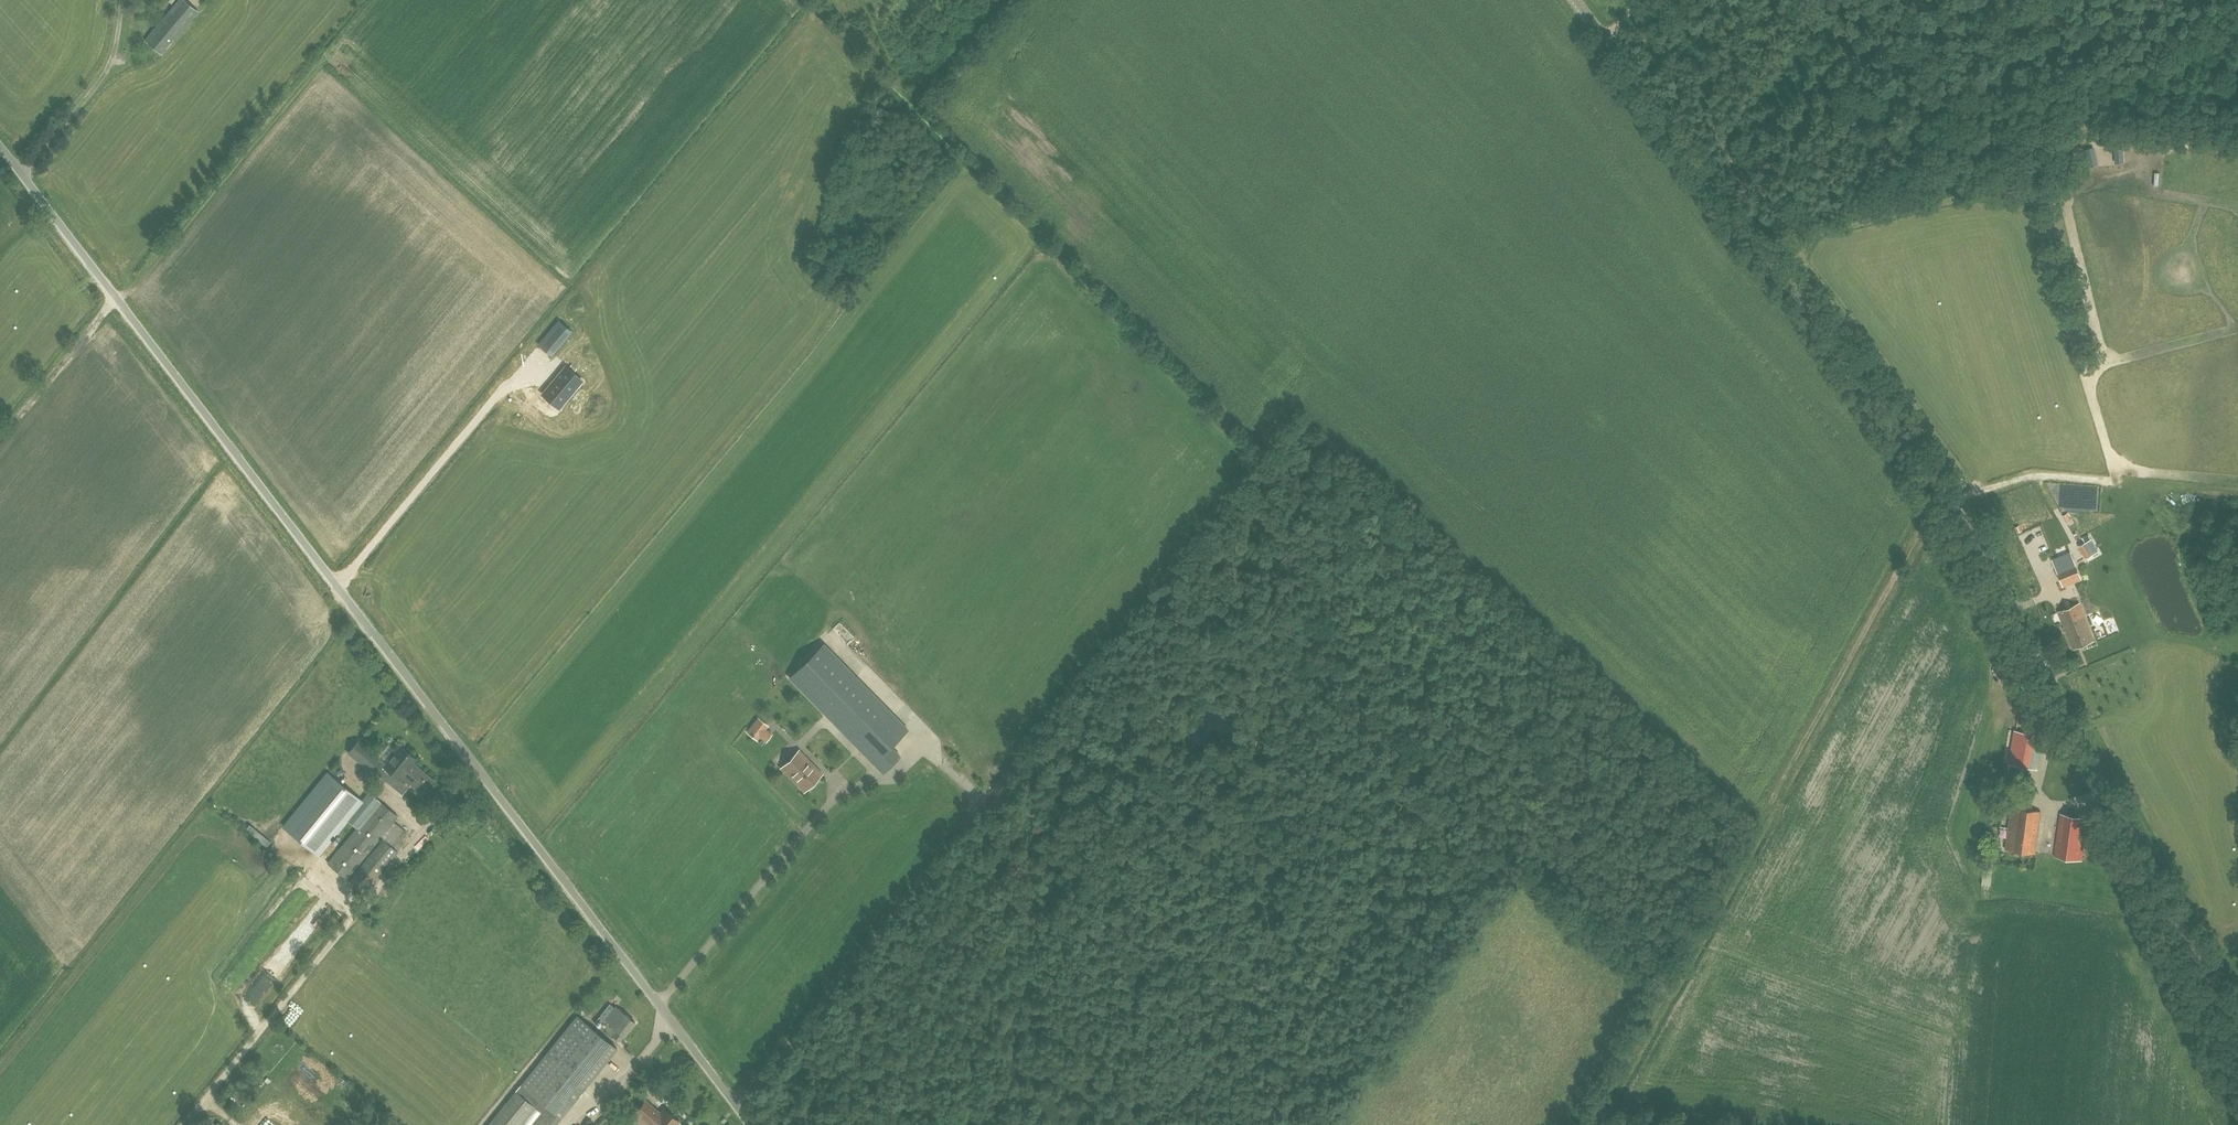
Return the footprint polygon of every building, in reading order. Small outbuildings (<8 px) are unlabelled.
[(162,54),(198,11),(185,0),(178,0),(145,39),(162,54)] [(560,323),(551,335),(562,344),(572,332),(560,323)] [(565,366),(542,393),(558,406),(581,379),(565,366)] [(2067,513),(2063,516),(2066,523),(2071,520),(2067,513)] [(2078,546),(2086,558),(2093,555),(2086,542),(2078,546)] [(2052,560),(2064,587),(2082,579),(2071,553),(2052,560)] [(2080,603),(2059,611),(2073,648),(2094,640),(2080,603)] [(790,678),(884,773),(901,756),(892,747),(909,730),(825,644),(790,678)] [(766,722),(756,714),(746,726),(756,734),(766,722)] [(358,740),(349,752),(369,769),(378,757),(358,740)] [(400,745),(384,766),(399,778),(401,776),(409,766),(411,767),(414,764),(409,759),(413,755),(400,745)] [(798,750),(782,767),(805,790),(821,774),(798,750)] [(409,766),(401,776),(423,794),(434,780),(414,764),(411,767),(409,766)] [(367,791),(361,798),(327,770),(282,824),(318,855),(348,819),(357,827),(327,862),(347,878),(382,836),(394,821),(399,816),(379,801),(367,791)] [(2041,811),(2011,807),(2006,850),(2035,853),(2041,811)] [(2083,818),(2061,814),(2055,856),(2082,860),(2087,822),(2083,818)] [(364,892),(411,834),(394,821),(382,836),(384,838),(349,880),(364,892)] [(250,823),(245,829),(267,846),(271,841),(250,823)] [(605,1009),(601,1015),(612,1024),(606,1032),(612,1037),(613,1036),(619,1040),(624,1034),(625,1035),(635,1021),(616,1006),(611,1013),(605,1009)] [(617,1048),(577,1015),(488,1124),(554,1124),(617,1048)] [(645,1100),(636,1111),(651,1124),(675,1124),(679,1121),(664,1109),(661,1113),(645,1100)] [(611,1110),(605,1117),(612,1122),(617,1115),(611,1110)]
